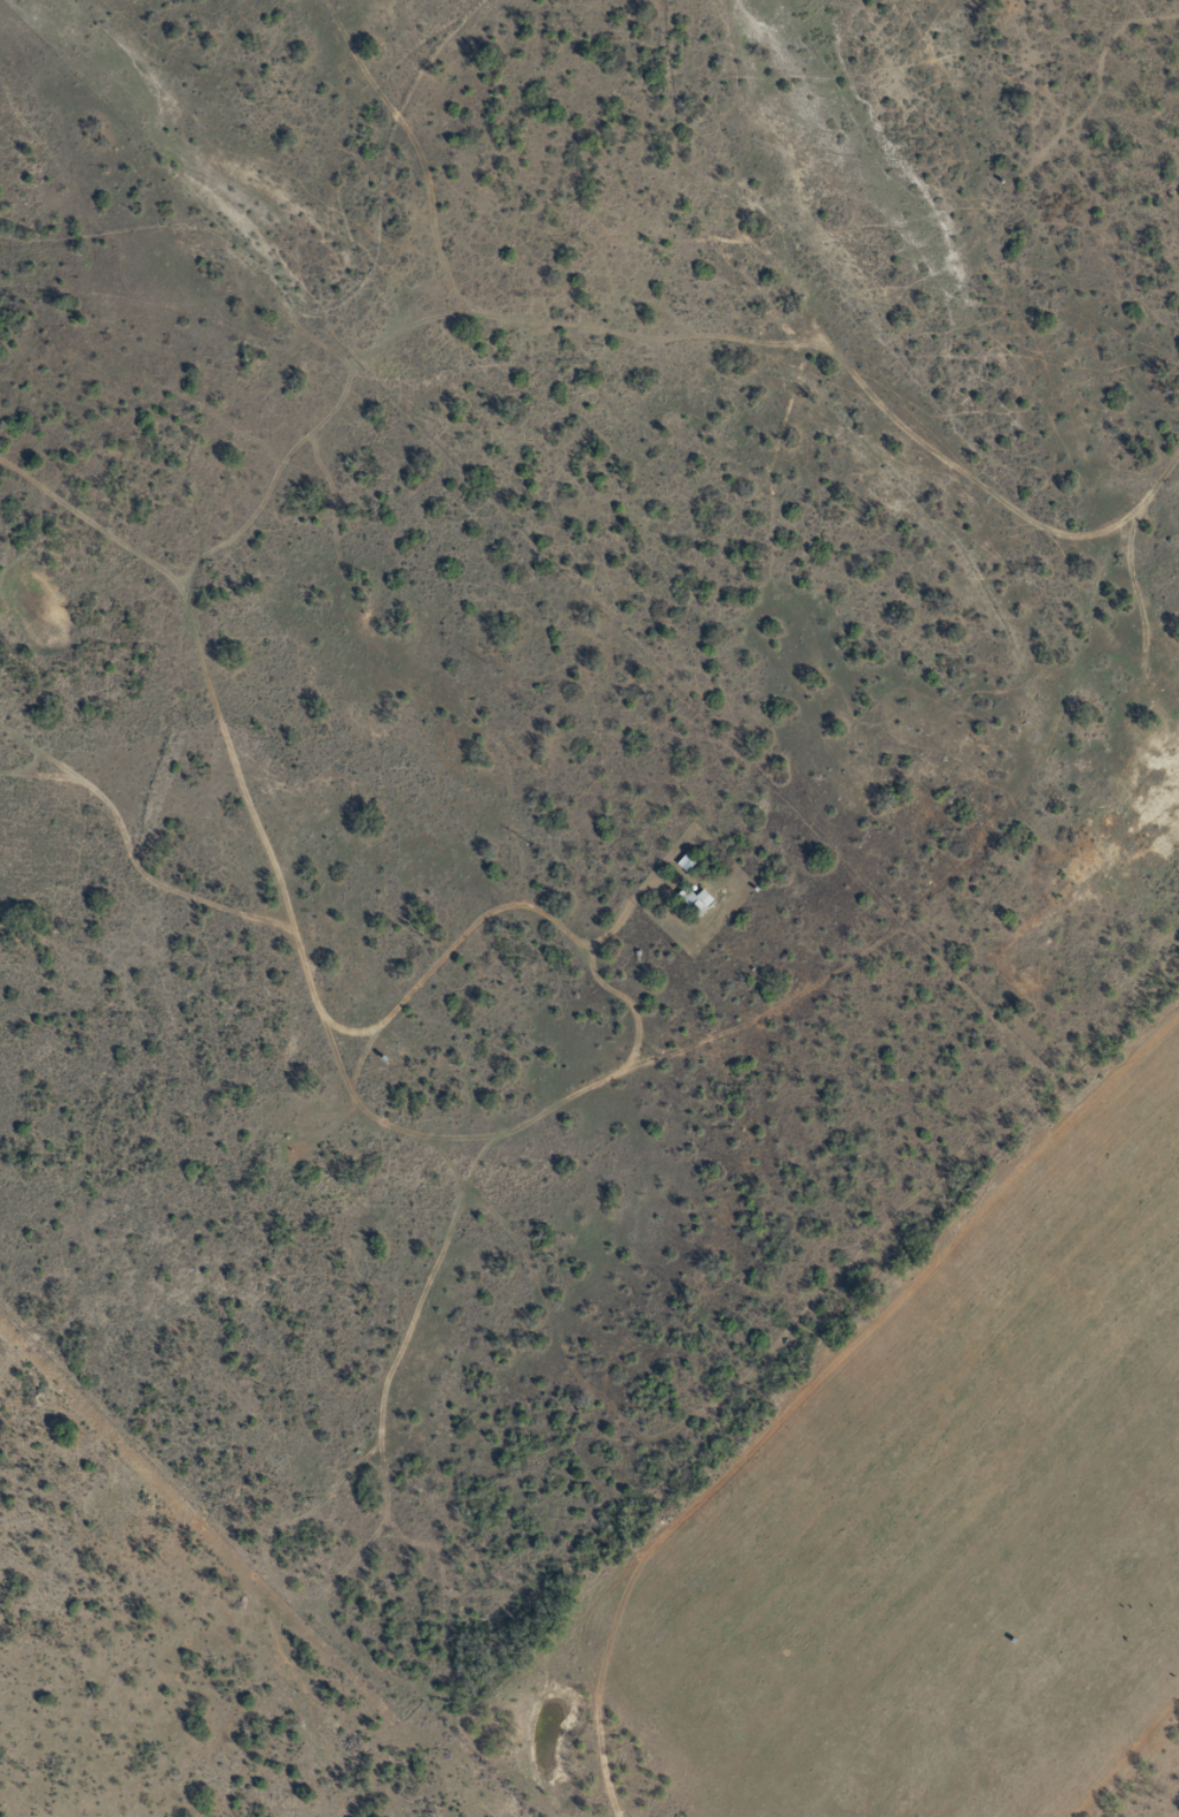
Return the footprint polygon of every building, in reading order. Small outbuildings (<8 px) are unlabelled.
[(700,888),(695,894),(683,884),(674,895),(698,916),(713,899),(700,888)]
